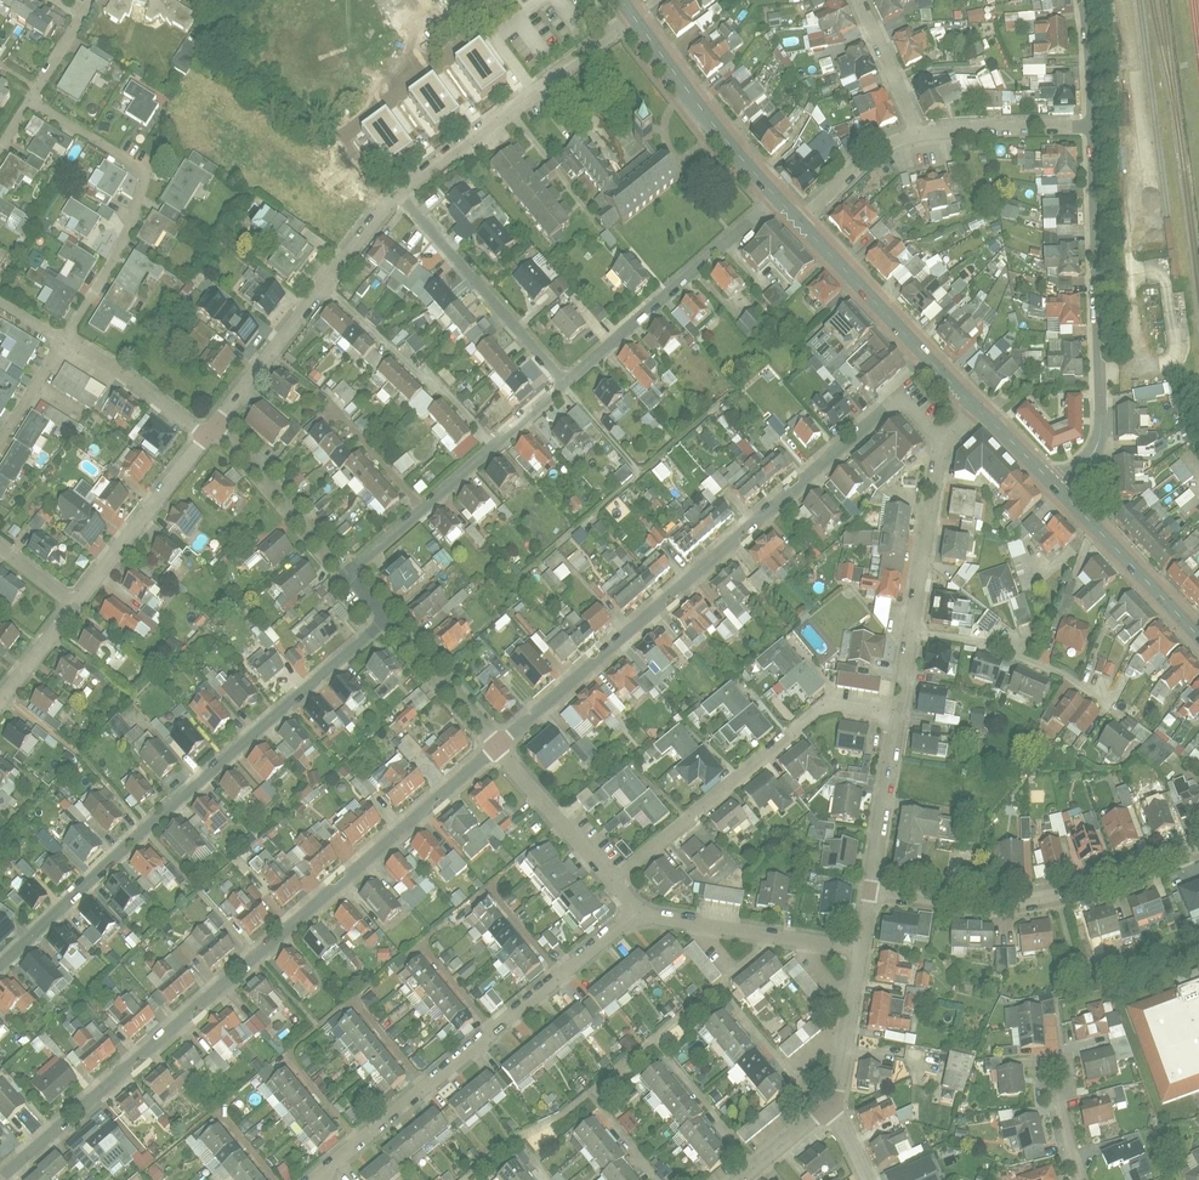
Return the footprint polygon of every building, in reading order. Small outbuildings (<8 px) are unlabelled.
[(14,12),(12,16),(30,26),(28,31),(46,40),(55,27),(35,17),(38,12),(21,4),(22,0),(0,0),(0,4),(14,12)] [(103,15),(120,24),(133,2),(147,9),(142,19),(149,23),(159,18),(187,33),(197,16),(174,3),(175,0),(112,0),(103,15)] [(660,12),(677,36),(691,27),(687,22),(700,13),(692,0),(679,9),(674,3),(660,12)] [(704,9),(714,0),(713,0),(696,0),(704,9)] [(836,36),(852,28),(837,0),(836,0),(823,7),(826,12),(811,20),(819,35),(832,28),(836,36)] [(884,23),(904,15),(901,6),(911,2),(910,0),(875,0),(884,23)] [(929,0),(915,5),(917,12),(932,7),(929,0)] [(1069,0),(1049,0),(1052,15),(1071,12),(1069,0)] [(693,22),(699,31),(723,14),(717,5),(693,22)] [(969,24),(985,21),(983,9),(966,12),(969,24)] [(920,11),(921,22),(929,22),(928,11),(920,11)] [(767,15),(769,29),(781,27),(779,13),(767,15)] [(1018,22),(1035,22),(1034,14),(1004,15),(1005,31),(1019,30),(1018,22)] [(1034,44),(1035,51),(1045,51),(1045,55),(1062,54),(1060,22),(1044,23),(1044,26),(1033,27),(1034,36),(1044,36),(1045,43),(1034,44)] [(190,33),(168,67),(185,77),(206,44),(190,33)] [(894,39),(906,68),(925,61),(922,55),(933,50),(926,34),(912,40),(909,33),(894,39)] [(689,51),(706,76),(721,66),(717,60),(728,53),(720,41),(709,49),(704,41),(689,51)] [(482,99),(507,81),(480,45),(456,63),(482,99)] [(858,80),(875,71),(861,45),(845,53),(847,56),(832,64),(839,78),(853,71),(858,80)] [(82,50),(58,90),(70,97),(80,103),(97,74),(104,78),(110,67),(82,50)] [(818,62),(822,76),(834,73),(829,59),(818,62)] [(997,71),(991,73),(996,88),(1002,86),(997,71)] [(1072,106),(1070,76),(1053,77),(1054,85),(1042,86),(1043,101),(1054,100),(1055,107),(1072,106)] [(915,86),(927,116),(945,108),(933,78),(915,86)] [(436,133),(460,116),(433,79),(409,97),(436,133)] [(718,91),(737,118),(763,98),(753,84),(741,93),(732,81),(718,91)] [(131,84),(124,95),(135,102),(127,114),(146,127),(158,107),(152,103),(155,99),(131,84)] [(4,108),(13,95),(0,89),(0,106),(4,108)] [(871,113),(878,128),(896,120),(884,90),(850,105),(856,120),(871,113)] [(389,168),(413,150),(387,114),(362,131),(389,168)] [(750,132),(771,156),(786,143),(780,137),(792,128),(781,115),(770,124),(765,119),(750,132)] [(45,125),(24,162),(12,155),(0,176),(0,216),(21,228),(28,217),(6,204),(18,182),(32,189),(52,154),(65,162),(76,142),(45,125)] [(658,155),(649,144),(653,141),(646,133),(636,141),(646,153),(618,177),(582,133),(564,148),(531,176),(508,149),(487,167),(546,238),(567,220),(539,187),(560,170),(570,183),(583,172),(605,198),(597,205),(602,212),(595,219),(603,229),(612,222),(618,230),(680,179),(659,154),(658,155)] [(1078,163),(1077,147),(1053,148),(1055,180),(1073,179),(1072,163),(1078,163)] [(781,168),(802,192),(818,179),(812,172),(821,165),(812,154),(803,161),(797,154),(781,168)] [(78,223),(73,232),(66,244),(59,256),(69,262),(58,281),(51,277),(45,288),(54,293),(45,308),(64,318),(96,261),(82,254),(89,242),(101,221),(109,225),(116,213),(108,208),(127,175),(104,162),(98,173),(104,176),(91,198),(103,205),(97,216),(72,202),(65,216),(78,223)] [(141,244),(90,325),(105,335),(114,320),(128,329),(134,319),(127,315),(151,276),(159,281),(165,271),(148,261),(165,235),(176,241),(189,221),(182,216),(200,187),(206,190),(213,179),(185,162),(159,203),(166,207),(160,216),(154,213),(136,241),(141,244)] [(942,174),(914,184),(921,203),(925,202),(930,215),(946,209),(942,197),(949,194),(942,174)] [(477,206),(457,185),(443,199),(456,213),(463,220),(477,206)] [(1077,195),(1055,196),(1057,227),(1079,226),(1077,195)] [(839,231),(853,246),(868,233),(866,231),(877,221),(860,202),(848,212),(842,205),(824,220),(836,233),(839,231)] [(1000,218),(1017,220),(1018,207),(1001,205),(1000,218)] [(269,264),(289,279),(293,273),(296,276),(306,264),(298,257),(305,248),(282,230),(285,226),(263,210),(250,227),(280,250),(269,264)] [(878,243),(897,228),(887,215),(868,231),(878,243)] [(482,242),(497,258),(511,245),(492,224),(478,237),(482,242)] [(772,225),(740,256),(755,272),(766,261),(791,287),(812,268),(772,225)] [(607,230),(600,236),(610,248),(617,242),(607,230)] [(380,238),(363,260),(374,268),(379,261),(405,281),(416,266),(380,238)] [(865,257),(885,281),(899,269),(893,262),(904,252),(895,242),(883,251),(879,246),(865,257)] [(1076,245),(1057,246),(1059,277),(1078,276),(1076,245)] [(1,269),(9,254),(0,249),(0,269),(1,269)] [(612,273),(631,296),(647,282),(627,259),(612,273)] [(549,287),(525,262),(511,275),(534,300),(549,287)] [(742,281),(726,264),(712,277),(728,294),(742,281)] [(902,292),(921,314),(933,304),(929,298),(939,289),(930,279),(921,287),(915,280),(902,292)] [(842,299),(824,280),(809,295),(827,313),(842,299)] [(423,294),(460,338),(473,327),(437,282),(423,294)] [(775,312),(789,298),(775,283),(760,297),(775,312)] [(252,301),(268,314),(282,297),(267,284),(252,301)] [(1077,294),(1057,295),(1057,301),(1045,301),(1046,319),(1059,318),(1059,327),(1079,326),(1077,294)] [(710,312),(696,296),(683,307),(697,323),(710,312)] [(1029,306),(1027,316),(1042,320),(1044,310),(1029,306)] [(869,329),(848,307),(823,331),(844,353),(869,329)] [(329,308),(318,321),(361,359),(372,346),(329,308)] [(585,327),(567,309),(551,324),(569,343),(585,327)] [(763,328),(751,314),(742,321),(754,335),(763,328)] [(937,331),(956,356),(971,345),(964,336),(976,327),(969,317),(956,326),(952,320),(937,331)] [(475,326),(487,340),(495,334),(483,319),(475,326)] [(244,345),(256,331),(244,320),(231,334),(244,345)] [(674,338),(660,323),(648,333),(662,349),(674,338)] [(20,383),(6,374),(13,363),(23,370),(39,345),(14,329),(7,340),(15,345),(6,359),(0,355),(0,414),(20,383)] [(416,333),(404,342),(414,354),(426,345),(416,333)] [(904,364),(880,339),(871,348),(878,356),(859,374),(876,391),(904,364)] [(525,386),(487,342),(474,353),(512,397),(525,386)] [(1079,372),(1077,343),(1059,345),(1061,373),(1079,372)] [(205,365),(220,377),(233,361),(218,348),(205,365)] [(657,381),(630,350),(618,361),(645,392),(657,381)] [(1028,364),(1040,363),(1039,352),(1027,353),(1028,364)] [(987,361),(974,372),(993,395),(1006,385),(1003,381),(1016,371),(1004,356),(992,367),(987,361)] [(420,392),(390,362),(375,375),(385,385),(382,389),(392,399),(397,395),(407,405),(420,392)] [(91,410),(105,388),(64,363),(50,385),(91,410)] [(309,377),(318,382),(322,375),(313,370),(309,377)] [(669,371),(661,377),(670,387),(678,381),(669,371)] [(271,387),(286,400),(296,389),(281,376),(271,387)] [(346,405),(356,395),(342,381),(332,391),(346,405)] [(618,400),(605,386),(594,395),(604,407),(596,415),(612,433),(621,425),(607,410),(618,400)] [(849,411),(839,398),(829,406),(820,396),(812,403),(831,426),(849,411)] [(138,410),(119,397),(110,411),(129,424),(138,410)] [(1028,405),(1015,416),(1050,456),(1083,443),(1084,399),(1067,400),(1067,425),(1050,431),(1028,405)] [(466,436),(439,406),(427,417),(454,447),(466,436)] [(243,422),(268,445),(280,432),(254,409),(243,422)] [(1118,409),(1119,440),(1139,440),(1139,437),(1148,437),(1147,410),(1138,410),(1138,409),(1118,409)] [(12,483),(15,485),(35,453),(31,451),(50,422),(32,411),(13,441),(17,443),(0,469),(0,502),(12,483)] [(649,413),(641,418),(649,432),(657,427),(649,413)] [(178,435),(153,416),(138,436),(162,455),(178,435)] [(758,436),(768,448),(787,433),(781,425),(787,420),(784,416),(758,436)] [(578,437),(566,421),(554,430),(566,447),(578,437)] [(793,432),(807,446),(818,436),(804,422),(793,432)] [(921,449),(897,423),(854,462),(878,488),(921,449)] [(343,468),(383,513),(397,501),(356,456),(352,460),(321,426),(307,438),(338,472),(343,468)] [(978,471),(994,490),(996,489),(1014,473),(979,433),(959,450),(953,455),(950,477),(971,479),(971,477),(978,471)] [(724,479),(745,503),(788,467),(777,454),(765,464),(744,438),(736,445),(743,454),(726,468),(731,474),(724,479)] [(539,453),(528,440),(517,450),(529,463),(535,458),(545,470),(554,462),(543,449),(539,453)] [(146,462),(133,452),(120,470),(134,480),(146,462)] [(401,475),(415,464),(406,453),(392,465),(401,475)] [(1133,458),(1114,459),(1116,499),(1135,498),(1133,458)] [(1180,460),(1169,468),(1182,485),(1192,476),(1180,460)] [(653,470),(662,482),(670,475),(661,463),(653,470)] [(511,478),(498,465),(487,476),(499,489),(511,478)] [(612,476),(620,486),(632,475),(624,466),(612,476)] [(231,469),(223,478),(233,487),(241,478),(231,469)] [(863,487),(846,469),(831,482),(848,501),(863,487)] [(289,482),(294,487),(304,479),(300,473),(289,482)] [(1039,500),(1014,473),(996,489),(1009,504),(1002,510),(1011,520),(1020,513),(1022,516),(1039,500)] [(213,475),(199,494),(221,510),(235,491),(213,475)] [(412,488),(418,495),(427,488),(421,481),(412,488)] [(123,494),(107,482),(95,499),(111,511),(123,494)] [(483,503),(471,488),(459,498),(471,512),(483,503)] [(321,489),(307,499),(317,513),(331,503),(321,489)] [(1184,515),(1198,504),(1189,490),(1174,501),(1184,515)] [(971,520),(974,496),(949,492),(945,517),(971,520)] [(844,519),(820,493),(806,506),(829,531),(844,519)] [(567,503),(574,511),(582,504),(575,495),(567,503)] [(69,536),(88,549),(104,525),(65,498),(56,510),(77,524),(69,536)] [(671,543),(682,557),(730,516),(719,502),(699,518),(682,498),(669,509),(686,529),(671,543)] [(200,518),(180,504),(166,524),(186,539),(200,518)] [(906,511),(884,507),(876,557),(898,561),(906,511)] [(1118,524),(1161,569),(1175,556),(1132,511),(1118,524)] [(455,529),(441,513),(428,524),(442,540),(455,529)] [(1056,542),(1063,549),(1073,540),(1054,520),(1045,529),(1034,516),(1022,528),(1045,553),(1056,542)] [(600,522),(593,527),(600,537),(607,532),(600,522)] [(339,535),(351,529),(348,524),(337,530),(339,535)] [(471,525),(464,531),(479,547),(486,541),(471,525)] [(645,535),(649,548),(663,544),(658,530),(645,535)] [(782,548),(771,535),(748,554),(761,569),(766,565),(775,576),(790,564),(779,551),(782,548)] [(39,536),(30,549),(46,561),(56,548),(39,536)] [(943,536),(939,562),(961,566),(965,539),(943,536)] [(151,551),(168,565),(179,550),(163,537),(151,551)] [(293,549),(280,537),(261,555),(274,567),(293,549)] [(568,540),(558,549),(566,558),(576,550),(568,540)] [(1008,546),(1023,595),(1037,591),(1022,541),(1008,546)] [(441,571),(453,562),(443,549),(431,558),(441,571)] [(569,558),(574,570),(587,565),(582,553),(569,558)] [(74,564),(83,569),(88,560),(79,556),(74,564)] [(608,599),(619,611),(668,570),(658,557),(608,599)] [(892,600),(898,561),(876,557),(873,579),(863,578),(860,594),(892,600)] [(1115,586),(1093,561),(1081,571),(1092,584),(1075,599),(1087,612),(1115,586)] [(1198,608),(1198,580),(1180,561),(1166,575),(1198,608)] [(317,578),(303,562),(276,587),(290,603),(317,578)] [(400,562),(379,579),(396,600),(416,583),(400,562)] [(551,572),(549,570),(540,576),(551,590),(571,575),(562,564),(551,572)] [(856,566),(845,564),(841,581),(853,583),(856,566)] [(747,580),(735,566),(706,590),(742,633),(755,621),(743,606),(751,600),(740,586),(747,580)] [(993,606),(1009,600),(1019,629),(1033,623),(1023,595),(1018,597),(1007,567),(978,578),(982,590),(987,589),(993,606)] [(132,573),(122,588),(141,602),(151,586),(132,573)] [(4,575),(0,582),(0,598),(13,606),(25,588),(4,575)] [(447,602),(436,589),(416,608),(427,620),(447,602)] [(957,613),(959,599),(932,596),(930,623),(950,625),(951,613),(957,613)] [(1152,621),(1129,596),(1118,605),(1119,606),(1111,615),(1117,621),(1125,614),(1133,622),(1124,631),(1131,638),(1140,629),(1142,631),(1152,621)] [(706,611),(695,599),(673,619),(685,632),(690,627),(700,639),(711,629),(700,616),(706,611)] [(100,617),(119,631),(129,617),(110,602),(100,617)] [(548,650),(558,663),(608,622),(597,609),(548,650)] [(975,625),(987,635),(999,620),(987,610),(975,625)] [(492,625),(496,631),(511,622),(506,616),(492,625)] [(293,640),(307,657),(335,634),(322,617),(293,640)] [(1072,649),(1081,653),(1090,632),(1063,621),(1055,642),(1072,649)] [(458,629),(452,623),(436,638),(448,652),(468,633),(461,626),(458,629)] [(1176,648),(1156,625),(1144,636),(1151,644),(1137,656),(1145,665),(1160,652),(1165,658),(1176,648)] [(10,651),(22,635),(10,626),(0,639),(0,644),(10,651)] [(257,639),(267,651),(280,640),(270,628),(257,639)] [(671,644),(659,629),(634,650),(646,665),(651,661),(662,674),(676,662),(665,649),(671,644)] [(83,651),(95,660),(106,647),(88,634),(78,647),(83,651)] [(851,635),(848,664),(867,666),(868,659),(883,661),(885,641),(871,640),(871,637),(851,635)] [(173,652),(180,644),(171,637),(165,645),(173,652)] [(805,663),(803,665),(783,640),(755,663),(763,673),(773,665),(786,679),(780,684),(787,693),(797,685),(809,700),(824,687),(805,663)] [(292,649),(284,656),(293,666),(301,659),(292,649)] [(511,661),(533,689),(549,677),(527,649),(511,661)] [(948,653),(926,650),(923,673),(945,676),(948,653)] [(1180,651),(1168,662),(1175,669),(1161,682),(1169,691),(1183,678),(1189,684),(1198,675),(1198,673),(1180,651)] [(282,670),(271,655),(252,668),(263,683),(282,670)] [(396,673),(381,657),(368,669),(383,685),(396,673)] [(974,659),(969,676),(998,684),(1003,667),(974,659)] [(1094,671),(1112,678),(1116,666),(1099,659),(1094,671)] [(87,677),(69,662),(58,675),(65,681),(76,690),(87,677)] [(635,676),(622,662),(604,678),(615,690),(620,686),(630,697),(637,690),(629,681),(635,676)] [(1011,671),(1004,690),(1042,704),(1049,685),(1011,671)] [(838,674),(837,686),(879,692),(881,680),(838,674)] [(221,688),(238,711),(251,702),(234,678),(221,688)] [(481,693),(499,716),(515,703),(497,680),(481,693)] [(359,694),(347,681),(335,692),(347,705),(359,694)] [(1191,688),(1198,696),(1184,708),(1192,717),(1198,711),(1198,681),(1191,688)] [(753,706),(751,707),(731,682),(703,705),(711,715),(721,707),(734,722),(728,726),(735,736),(745,727),(757,742),(772,729),(753,706)] [(415,715),(430,702),(418,688),(403,701),(415,715)] [(605,701),(594,688),(568,710),(579,722),(584,718),(595,730),(609,718),(599,706),(605,701)] [(920,690),(917,712),(941,716),(944,694),(920,690)] [(30,704),(47,717),(56,704),(54,703),(39,692),(30,704)] [(1096,712),(1070,694),(1055,717),(1081,734),(1096,712)] [(193,709),(213,733),(228,721),(207,697),(193,709)] [(335,718),(321,702),(307,714),(326,735),(333,729),(329,723),(335,718)] [(177,718),(185,712),(180,706),(172,712),(177,718)] [(407,707),(395,722),(403,729),(416,714),(407,707)] [(983,729),(985,710),(971,709),(969,728),(983,729)] [(106,724),(118,740),(129,732),(117,715),(106,724)] [(171,738),(191,760),(207,746),(187,724),(171,738)] [(703,747),(702,748),(681,724),(653,747),(661,757),(672,748),(684,763),(678,768),(686,777),(696,769),(708,783),(723,770),(703,747)] [(837,747),(866,752),(870,730),(841,725),(837,747)] [(52,749),(57,742),(35,726),(30,732),(52,749)] [(308,743),(290,726),(280,736),(297,754),(308,743)] [(5,739),(22,751),(31,738),(15,727),(5,739)] [(164,728),(158,730),(161,739),(167,737),(164,728)] [(1134,743),(1113,728),(1101,745),(1123,760),(1134,743)] [(442,768),(466,747),(453,731),(428,752),(442,768)] [(912,732),(909,752),(935,756),(938,736),(912,732)] [(559,743),(550,733),(527,753),(544,773),(568,753),(559,743)] [(405,734),(392,745),(409,763),(421,752),(405,734)] [(1077,751),(1086,740),(1081,736),(1072,747),(1077,751)] [(1151,738),(1137,756),(1158,773),(1172,755),(1151,738)] [(138,754),(158,780),(173,768),(153,742),(138,754)] [(826,772),(804,744),(780,762),(793,779),(804,770),(814,782),(826,772)] [(281,768),(263,750),(249,763),(267,782),(281,768)] [(848,767),(845,779),(866,783),(871,757),(863,756),(860,769),(848,767)] [(649,791),(648,793),(627,768),(599,791),(607,801),(618,793),(630,807),(624,812),(632,821),(642,813),(654,828),(669,815),(649,791)] [(395,811),(425,785),(411,770),(403,778),(395,769),(383,780),(390,788),(382,795),(395,811)] [(9,777),(0,770),(0,789),(9,777)] [(312,787),(321,783),(316,772),(307,775),(312,787)] [(768,773),(744,792),(758,810),(770,801),(780,814),(792,804),(768,773)] [(247,790),(233,776),(221,788),(235,802),(247,790)] [(124,787),(138,804),(149,795),(135,778),(124,787)] [(364,801),(376,792),(367,780),(361,784),(357,778),(351,782),(364,801)] [(270,798),(276,792),(266,782),(252,795),(264,808),(272,801),(270,798)] [(319,795),(310,784),(296,796),(305,807),(319,795)] [(501,799),(487,784),(468,802),(481,815),(484,812),(493,821),(501,813),(494,806),(501,799)] [(1122,810),(1132,806),(1125,786),(1115,789),(1122,810)] [(851,820),(856,792),(837,789),(832,817),(851,820)] [(1179,798),(1185,814),(1191,811),(1195,820),(1198,818),(1198,790),(1179,798)] [(227,821),(204,796),(190,809),(213,834),(227,821)] [(747,819),(735,803),(713,819),(725,835),(747,819)] [(92,816),(108,833),(120,822),(104,804),(92,816)] [(353,845),(381,822),(366,804),(338,826),(353,845)] [(1159,807),(1143,814),(1152,836),(1169,830),(1159,807)] [(476,829),(459,809),(439,826),(456,845),(476,829)] [(898,810),(890,869),(912,872),(916,840),(935,843),(939,815),(898,810)] [(1079,811),(1047,816),(1049,825),(1041,826),(1043,839),(1065,835),(1063,820),(1079,817),(1079,811)] [(1131,843),(1120,813),(1103,820),(1114,850),(1131,843)] [(1019,841),(1030,840),(1029,818),(1019,819),(1019,841)] [(201,845),(179,821),(165,835),(186,858),(201,845)] [(79,858),(84,863),(99,850),(80,829),(65,842),(79,858)] [(316,878),(337,859),(324,845),(319,849),(305,834),(297,842),(309,856),(302,863),(316,878)] [(1075,839),(1081,860),(1094,856),(1087,835),(1081,837),(1075,839)] [(446,858),(426,836),(412,848),(424,862),(429,859),(436,867),(446,858)] [(696,838),(680,849),(690,863),(695,860),(705,874),(721,863),(710,848),(705,851),(696,838)] [(623,860),(631,855),(622,841),(614,846),(623,860)] [(1040,845),(1045,869),(1059,866),(1054,842),(1040,845)] [(826,843),(821,871),(844,875),(849,847),(826,843)] [(1000,846),(1002,877),(1020,876),(1019,845),(1000,846)] [(596,913),(542,849),(522,866),(577,930),(596,913)] [(144,850),(129,865),(146,882),(161,867),(144,850)] [(282,910),(303,890),(267,851),(251,866),(274,890),(268,895),(282,910)] [(40,871),(57,889),(72,875),(55,857),(40,871)] [(237,858),(231,864),(241,873),(246,867),(237,858)] [(413,876),(397,858),(388,867),(404,885),(413,876)] [(16,867),(29,880),(35,874),(22,861),(16,867)] [(647,873),(664,896),(680,885),(662,861),(647,873)] [(1043,866),(1032,869),(1035,880),(1046,877),(1043,866)] [(780,910),(785,877),(763,874),(759,907),(780,910)] [(139,897),(120,877),(105,891),(125,911),(130,905),(139,897)] [(223,895),(232,886),(226,881),(218,891),(223,895)] [(1181,893),(1192,922),(1198,919),(1198,883),(1190,886),(1191,889),(1181,893)] [(22,894),(37,910),(47,900),(32,884),(29,887),(22,894)] [(845,887),(824,884),(820,915),(840,918),(845,887)] [(252,885),(245,891),(255,903),(262,897),(252,885)] [(396,911),(372,885),(360,897),(383,922),(396,911)] [(742,905),(744,892),(706,886),(704,899),(742,905)] [(458,890),(447,899),(455,908),(466,899),(458,890)] [(1162,915),(1154,893),(1128,903),(1136,925),(1162,915)] [(118,924),(96,902),(83,915),(89,921),(104,937),(118,924)] [(541,966),(486,902),(467,918),(522,982),(541,966)] [(250,935),(270,919),(258,905),(238,921),(250,935)] [(362,923),(346,906),(335,917),(347,930),(351,933),(362,923)] [(1121,932),(1112,907),(1083,918),(1092,943),(1121,932)] [(881,920),(878,943),(913,946),(916,916),(892,914),(892,921),(881,920)] [(14,930),(0,915),(0,943),(14,930)] [(1053,950),(1050,924),(1018,927),(1021,954),(1053,950)] [(950,927),(950,948),(990,949),(991,928),(950,927)] [(304,940),(322,959),(333,948),(316,929),(304,940)] [(548,930),(540,936),(551,949),(558,943),(548,930)] [(75,947),(61,934),(49,947),(63,960),(75,947)] [(373,935),(364,943),(369,948),(378,940),(373,935)] [(209,969),(234,950),(224,936),(198,956),(209,969)] [(684,956),(670,939),(642,961),(652,973),(656,978),(684,956)] [(1016,967),(1015,948),(994,949),(995,971),(1006,971),(1006,967),(1016,967)] [(389,960),(389,949),(377,949),(377,960),(389,960)] [(321,989),(289,953),(278,963),(310,998),(321,989)] [(642,961),(636,954),(576,1002),(578,1006),(591,1022),(652,973),(642,961)] [(784,969),(771,955),(736,985),(748,1000),(784,969)] [(26,968),(47,988),(59,976),(39,956),(26,968)] [(892,958),(877,956),(874,980),(889,982),(892,958)] [(472,1021),(417,957),(398,973),(453,1038),(472,1021)] [(456,957),(449,965),(455,970),(462,963),(456,957)] [(470,963),(457,975),(463,981),(475,969),(470,963)] [(160,990),(170,1004),(194,984),(184,971),(160,990)] [(921,975),(918,987),(927,989),(930,976),(921,975)] [(271,992),(260,979),(244,994),(267,1019),(277,1010),(265,997),(271,992)] [(1123,1010),(1158,1107),(1190,1096),(1198,1093),(1198,983),(1123,1010)] [(9,986),(0,994),(0,999),(10,1011),(22,1001),(9,986)] [(478,999),(489,1014),(503,1004),(492,989),(478,999)] [(871,996),(865,1031),(883,1033),(888,999),(871,996)] [(905,1010),(911,1011),(914,998),(907,996),(905,1010)] [(120,1025),(133,1040),(156,1019),(143,1004),(120,1025)] [(591,1022),(578,1006),(500,1070),(515,1088),(594,1025),(591,1022)] [(1015,1009),(1019,1050),(1045,1047),(1040,1006),(1015,1009)] [(1107,1034),(1100,1011),(1072,1020),(1080,1043),(1107,1034)] [(240,1025),(228,1012),(202,1034),(213,1047),(221,1040),(233,1054),(244,1045),(232,1031),(240,1025)] [(404,1078),(350,1014),(330,1030),(385,1094),(404,1078)] [(71,1037),(83,1029),(77,1018),(64,1027),(71,1037)] [(788,1089),(732,1018),(709,1036),(765,1106),(788,1089)] [(804,1018),(793,1026),(798,1032),(778,1048),(786,1059),(817,1035),(804,1018)] [(782,1040),(792,1032),(787,1026),(777,1035),(782,1040)] [(42,1043),(47,1038),(44,1034),(30,1045),(37,1054),(45,1047),(42,1043)] [(81,1057),(95,1074),(121,1052),(107,1035),(81,1057)] [(202,1061),(190,1048),(174,1062),(186,1075),(202,1061)] [(1119,1074),(1112,1051),(1083,1059),(1089,1082),(1119,1074)] [(946,1054),(941,1090),(966,1093),(971,1057),(946,1054)] [(256,1059),(251,1064),(256,1070),(262,1066),(256,1059)] [(875,1065),(860,1062),(855,1084),(871,1087),(875,1065)] [(34,1087),(49,1106),(77,1083),(61,1064),(34,1087)] [(659,1064),(638,1082),(680,1133),(675,1137),(707,1175),(730,1156),(700,1120),(703,1117),(659,1064)] [(337,1132),(282,1068),(263,1084),(317,1148),(337,1132)] [(996,1070),(998,1096),(1016,1094),(1014,1068),(996,1070)] [(172,1082),(162,1072),(147,1086),(157,1096),(172,1082)] [(503,1094),(487,1075),(448,1106),(463,1126),(503,1094)] [(1,1082),(0,1082),(0,1114),(6,1121),(22,1105),(1,1082)] [(1081,1107),(1087,1128),(1112,1122),(1109,1111),(1127,1107),(1123,1089),(1096,1096),(1098,1102),(1081,1107)] [(145,1103),(135,1091),(118,1104),(128,1117),(145,1103)] [(744,1144),(790,1107),(781,1096),(735,1133),(744,1144)] [(337,1112),(350,1105),(346,1098),(333,1105),(337,1112)] [(883,1123),(874,1106),(856,1114),(865,1132),(883,1123)] [(141,1156),(103,1112),(66,1144),(90,1172),(101,1163),(108,1172),(118,1163),(124,1170),(141,1156)] [(629,1112),(617,1120),(627,1134),(639,1126),(629,1112)] [(450,1132),(435,1113),(383,1153),(386,1157),(398,1172),(450,1132)] [(1033,1116),(998,1125),(1003,1142),(1016,1138),(1020,1153),(1042,1148),(1033,1116)] [(576,1140),(604,1173),(600,1176),(603,1179),(637,1179),(622,1163),(627,1158),(597,1122),(576,1140)] [(216,1124),(197,1140),(230,1179),(263,1179),(216,1124)] [(884,1140),(869,1148),(879,1168),(895,1160),(884,1140)] [(1100,1159),(1105,1171),(1117,1165),(1120,1170),(1124,1179),(1153,1179),(1154,1179),(1136,1142),(1100,1159)] [(831,1164),(819,1149),(802,1164),(815,1179),(831,1164)] [(1185,1179),(1198,1179),(1198,1152),(1192,1156),(1198,1169),(1183,1177),(1185,1179)] [(28,1179),(58,1179),(68,1172),(54,1154),(34,1170),(36,1173),(28,1179)] [(882,1176),(884,1179),(938,1179),(927,1156),(882,1176)] [(386,1157),(358,1179),(359,1179),(393,1179),(400,1175),(398,1172),(386,1157)] [(274,1170),(283,1179),(290,1179),(294,1176),(287,1168),(288,1167),(283,1162),(274,1170)] [(513,1163),(493,1179),(527,1179),(513,1163)] [(1016,1178),(1017,1179),(1056,1179),(1051,1166),(1016,1178)] [(437,1179),(454,1179),(447,1171),(437,1179)]
